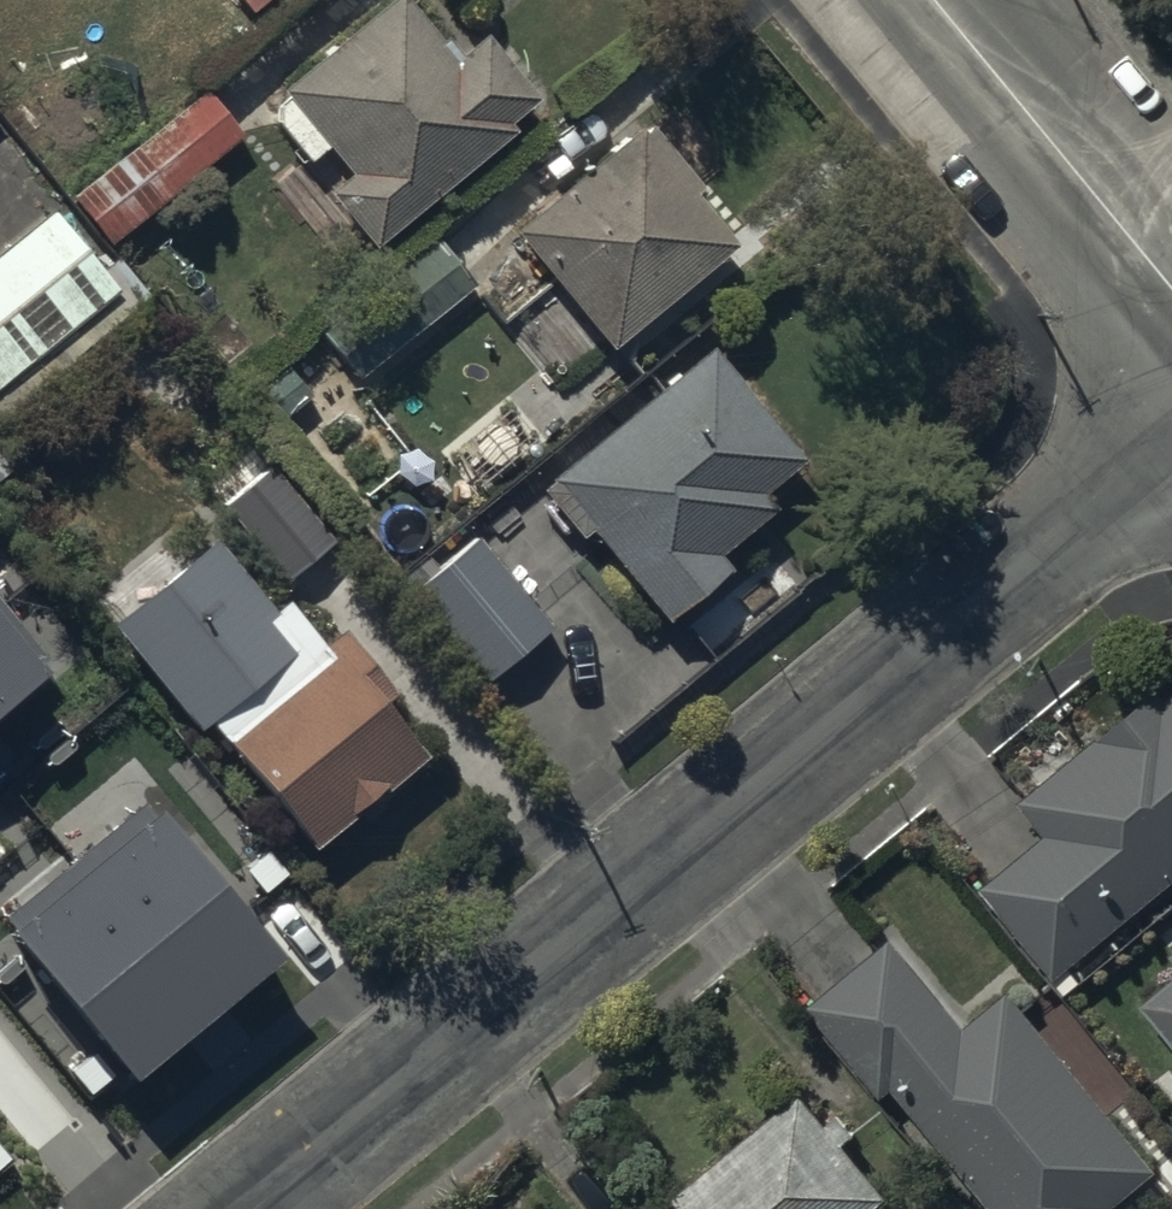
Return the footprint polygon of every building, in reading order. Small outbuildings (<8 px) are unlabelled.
[(281,87),(348,168),(326,187),(369,239),(509,124),(503,117),(534,92),(481,28),(448,55),(403,0),(386,0),(281,87)] [(239,131),(200,85),(68,194),(106,240),(239,131)] [(641,115),(507,225),(604,342),(731,238),(689,188),(697,182),(641,115)] [(50,203),(0,244),(0,382),(118,285),(50,203)] [(327,350),(360,387),(471,290),(438,253),(327,350)] [(799,454),(706,342),(536,482),(577,532),(587,524),(661,614),(724,563),(712,548),(770,500),(759,487),(799,454)] [(330,537),(267,463),(219,502),(282,577),(330,537)] [(546,621),(472,532),(408,584),(482,673),(546,621)] [(217,548),(112,634),(203,743),(214,734),(295,666),(267,632),(279,623),(217,548)] [(397,705),(343,641),(326,656),(290,613),(279,623),(267,632),(295,666),(214,734),(321,861),(433,767),(388,713),(397,705)] [(55,681),(0,616),(0,726),(55,681)] [(1050,976),(1171,877),(1171,685),(1164,692),(1157,687),(1019,798),(1043,828),(974,883),(1050,976)] [(139,809),(0,925),(20,948),(16,950),(135,1092),(277,974),(139,809)] [(806,999),(882,1092),(891,1085),(992,1208),(1113,1208),(1109,1204),(1154,1168),(1003,984),(962,1018),(890,931),(806,999)] [(1140,1001),(1171,1039),(1171,974),(1140,1001)] [(665,1192),(678,1208),(862,1208),(886,1190),(843,1137),(852,1130),(833,1107),(823,1115),(799,1084),(665,1192)]
